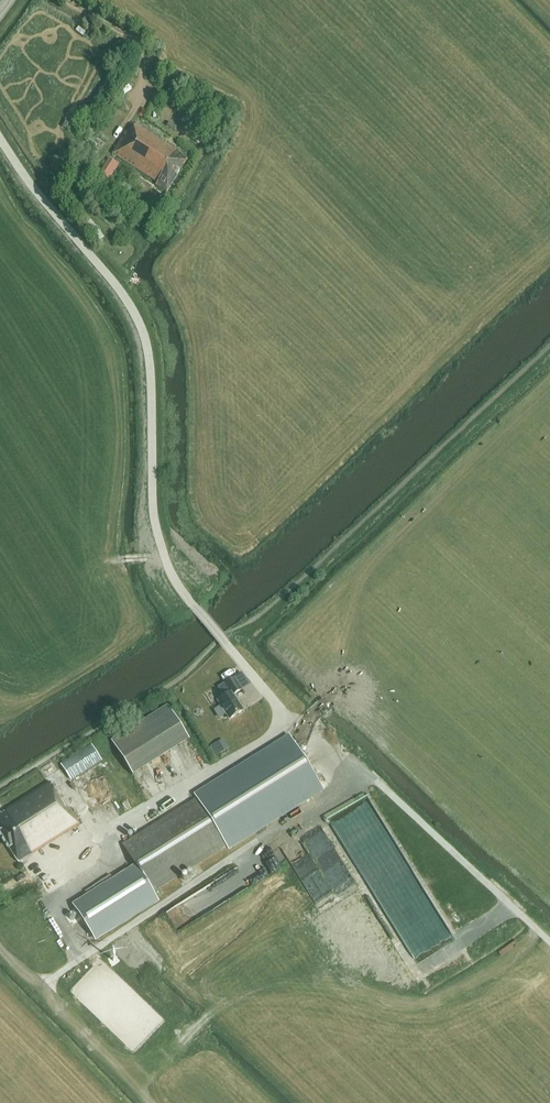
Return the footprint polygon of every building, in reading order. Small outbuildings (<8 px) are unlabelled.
[(166,191),(187,159),(178,153),(179,152),(135,123),(129,133),(127,131),(112,153),(157,181),(155,184),(166,191)] [(108,180),(119,166),(109,159),(98,173),(108,180)] [(77,180),(82,174),(77,170),(72,176),(77,180)] [(103,238),(89,220),(84,224),(98,242),(103,238)] [(105,224),(100,228),(107,236),(112,232),(105,224)] [(212,584),(214,579),(197,572),(195,577),(212,584)] [(225,697),(218,701),(230,719),(244,711),(234,695),(241,690),(234,678),(219,687),(225,697)] [(112,741),(133,775),(190,740),(168,706),(112,741)] [(197,798),(123,844),(137,867),(73,906),(89,932),(94,939),(158,900),(153,892),(228,846),(229,848),(323,790),(290,737),(196,796),(197,798)] [(223,740),(211,746),(216,755),(228,749),(223,740)] [(61,764),(71,780),(101,761),(92,745),(61,764)] [(362,771),(355,774),(359,784),(366,781),(362,771)] [(50,782),(0,814),(0,834),(18,862),(79,824),(77,820),(80,819),(75,812),(73,814),(61,795),(59,797),(50,782)] [(48,907),(42,898),(39,900),(38,901),(43,910),(46,908),(48,907)]
